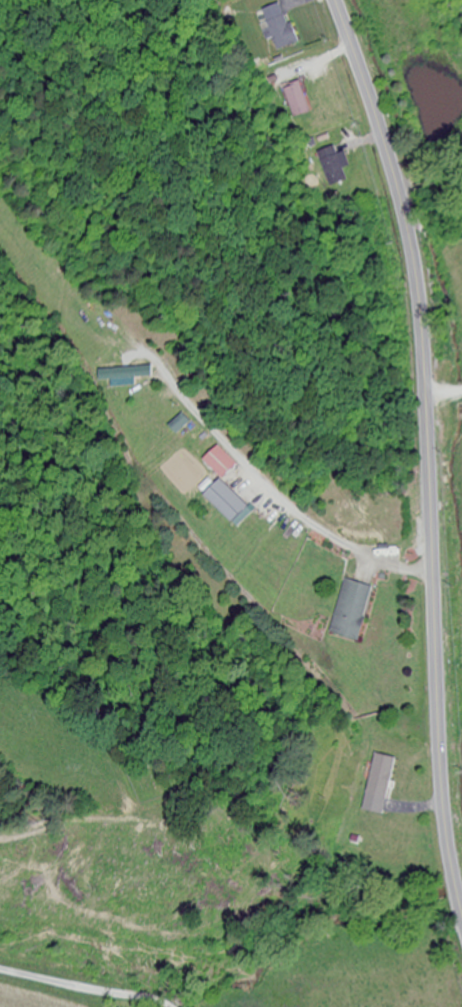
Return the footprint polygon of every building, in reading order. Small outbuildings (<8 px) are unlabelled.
[(300,44),(282,2),(255,13),(273,55),(300,44)] [(312,112),(300,83),(286,90),(298,118),(312,112)] [(149,376),(141,359),(110,376),(118,392),(149,376)] [(190,422),(180,414),(168,428),(178,437),(190,422)] [(236,467),(217,448),(203,462),(222,481),(236,467)] [(267,522),(274,515),(261,503),(264,500),(255,492),(246,502),(267,522)] [(374,588),(345,581),(332,634),(362,641),(374,588)] [(389,797),(368,793),(358,838),(379,842),(389,797)]
